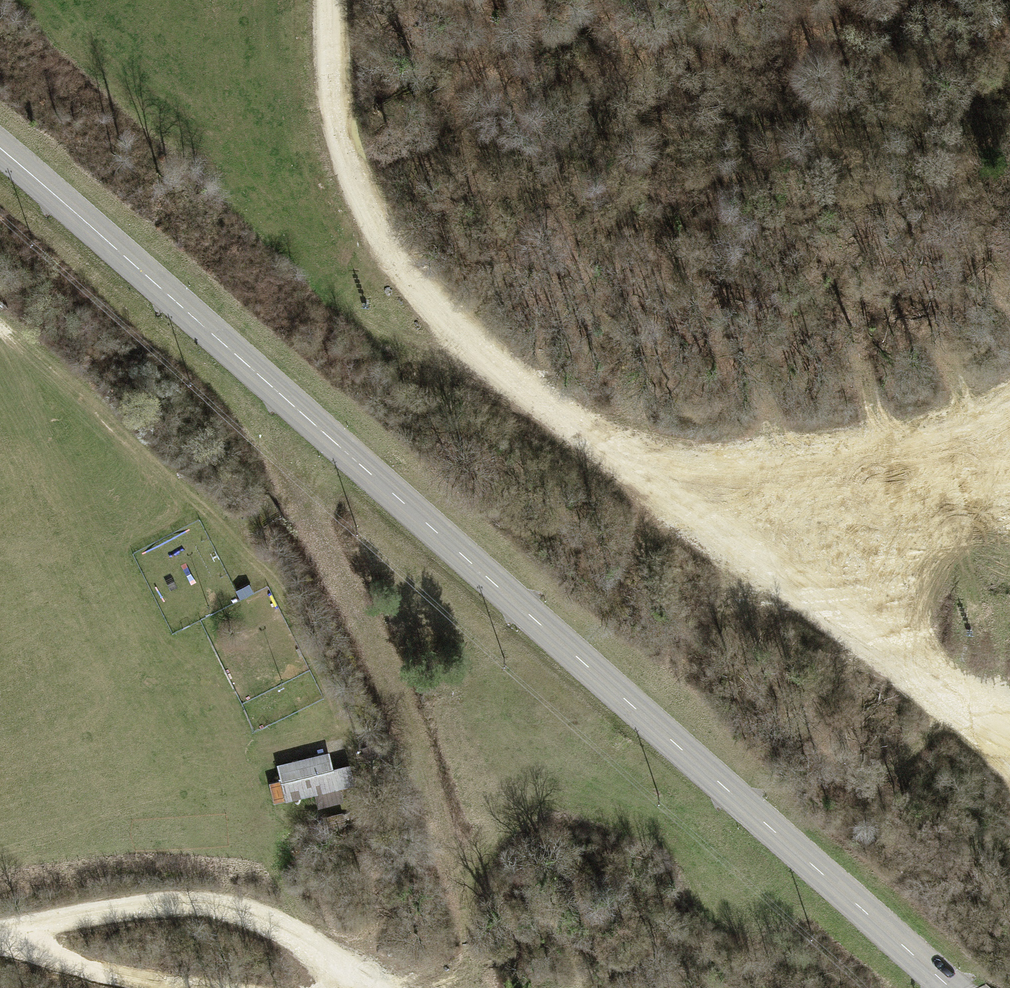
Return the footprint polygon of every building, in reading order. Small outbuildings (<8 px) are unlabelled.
[(327,755),(278,766),(285,800),(316,793),(318,807),(340,802),(337,789),(349,787),(346,772),(331,775),(327,755)]
